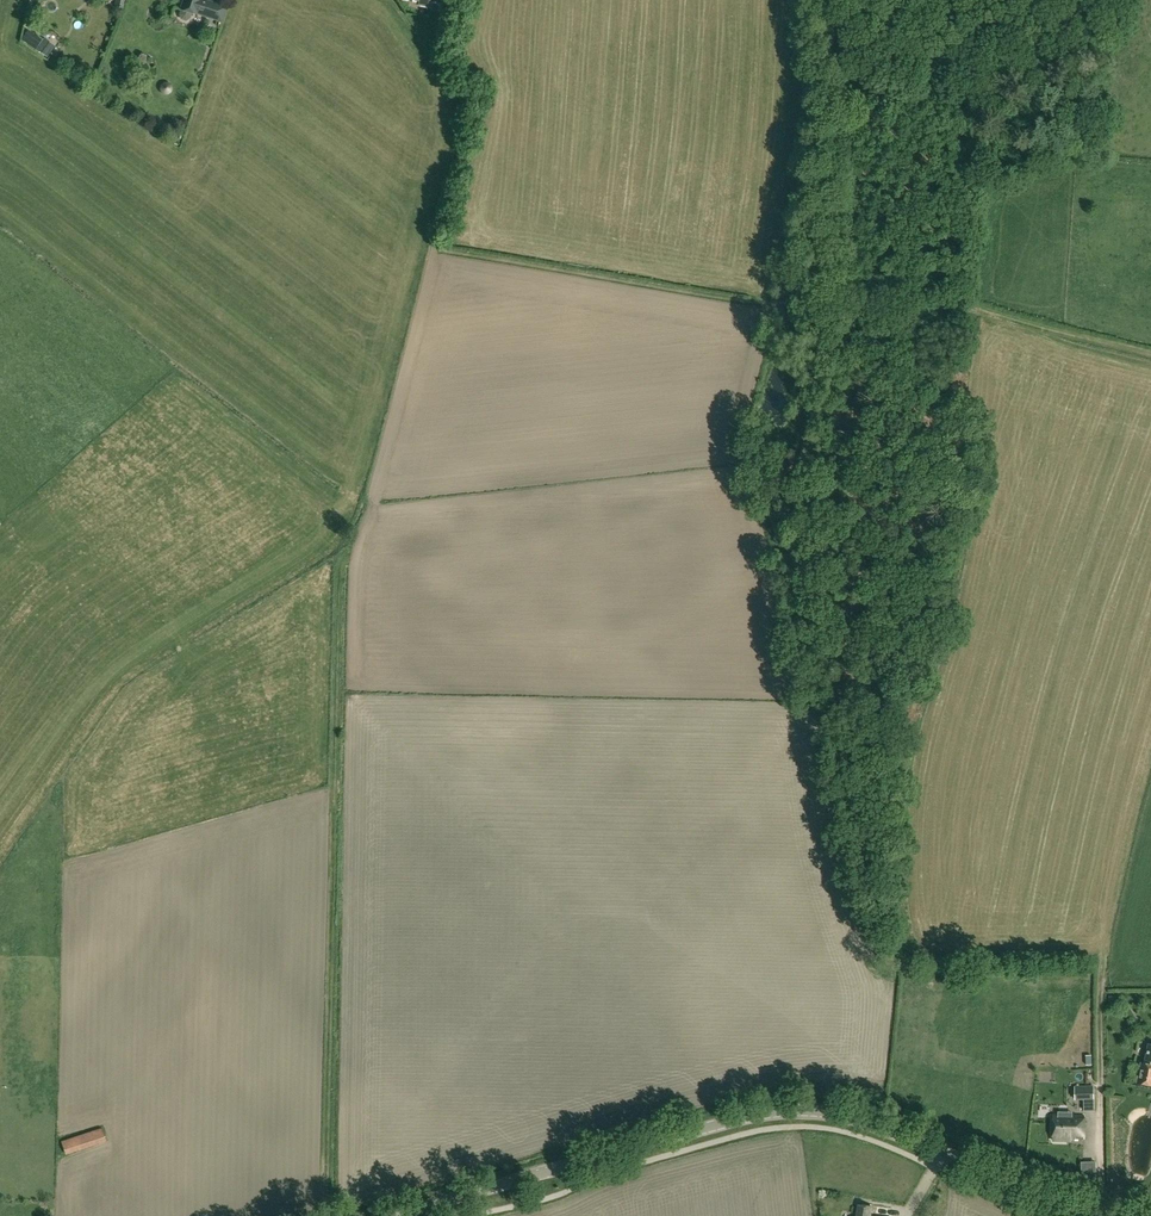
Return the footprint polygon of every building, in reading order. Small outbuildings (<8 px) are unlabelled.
[(180,15),(182,20),(187,21),(191,19),(193,13),(197,14),(198,13),(223,21),(227,7),(204,0),(184,0),(180,15)] [(44,38),(36,50),(47,57),(55,46),(44,38)] [(1150,1085),(1150,1043),(1149,1043),(1146,1059),(1147,1059),(1146,1063),(1142,1062),(1138,1082),(1150,1085)] [(1076,1098),(1094,1098),(1093,1086),(1076,1086),(1076,1098)] [(1085,1139),(1085,1116),(1054,1115),(1053,1141),(1067,1141),(1067,1138),(1085,1139)] [(61,1141),(66,1155),(107,1141),(102,1128),(61,1141)] [(872,1207),(859,1205),(857,1215),(871,1215),(872,1207)]
